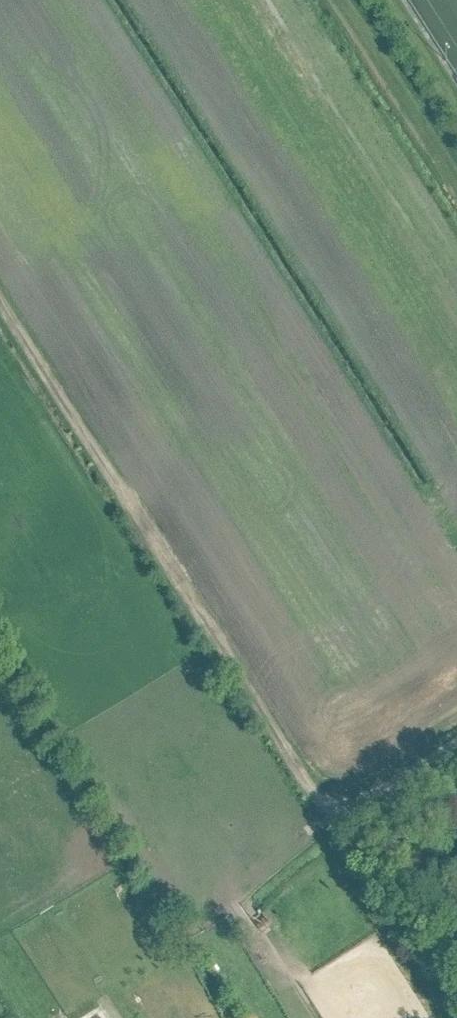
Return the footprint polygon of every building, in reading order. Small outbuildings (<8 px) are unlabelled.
[(86,1011),(92,1017),(109,1017),(115,1012),(103,997),(86,1011)]
